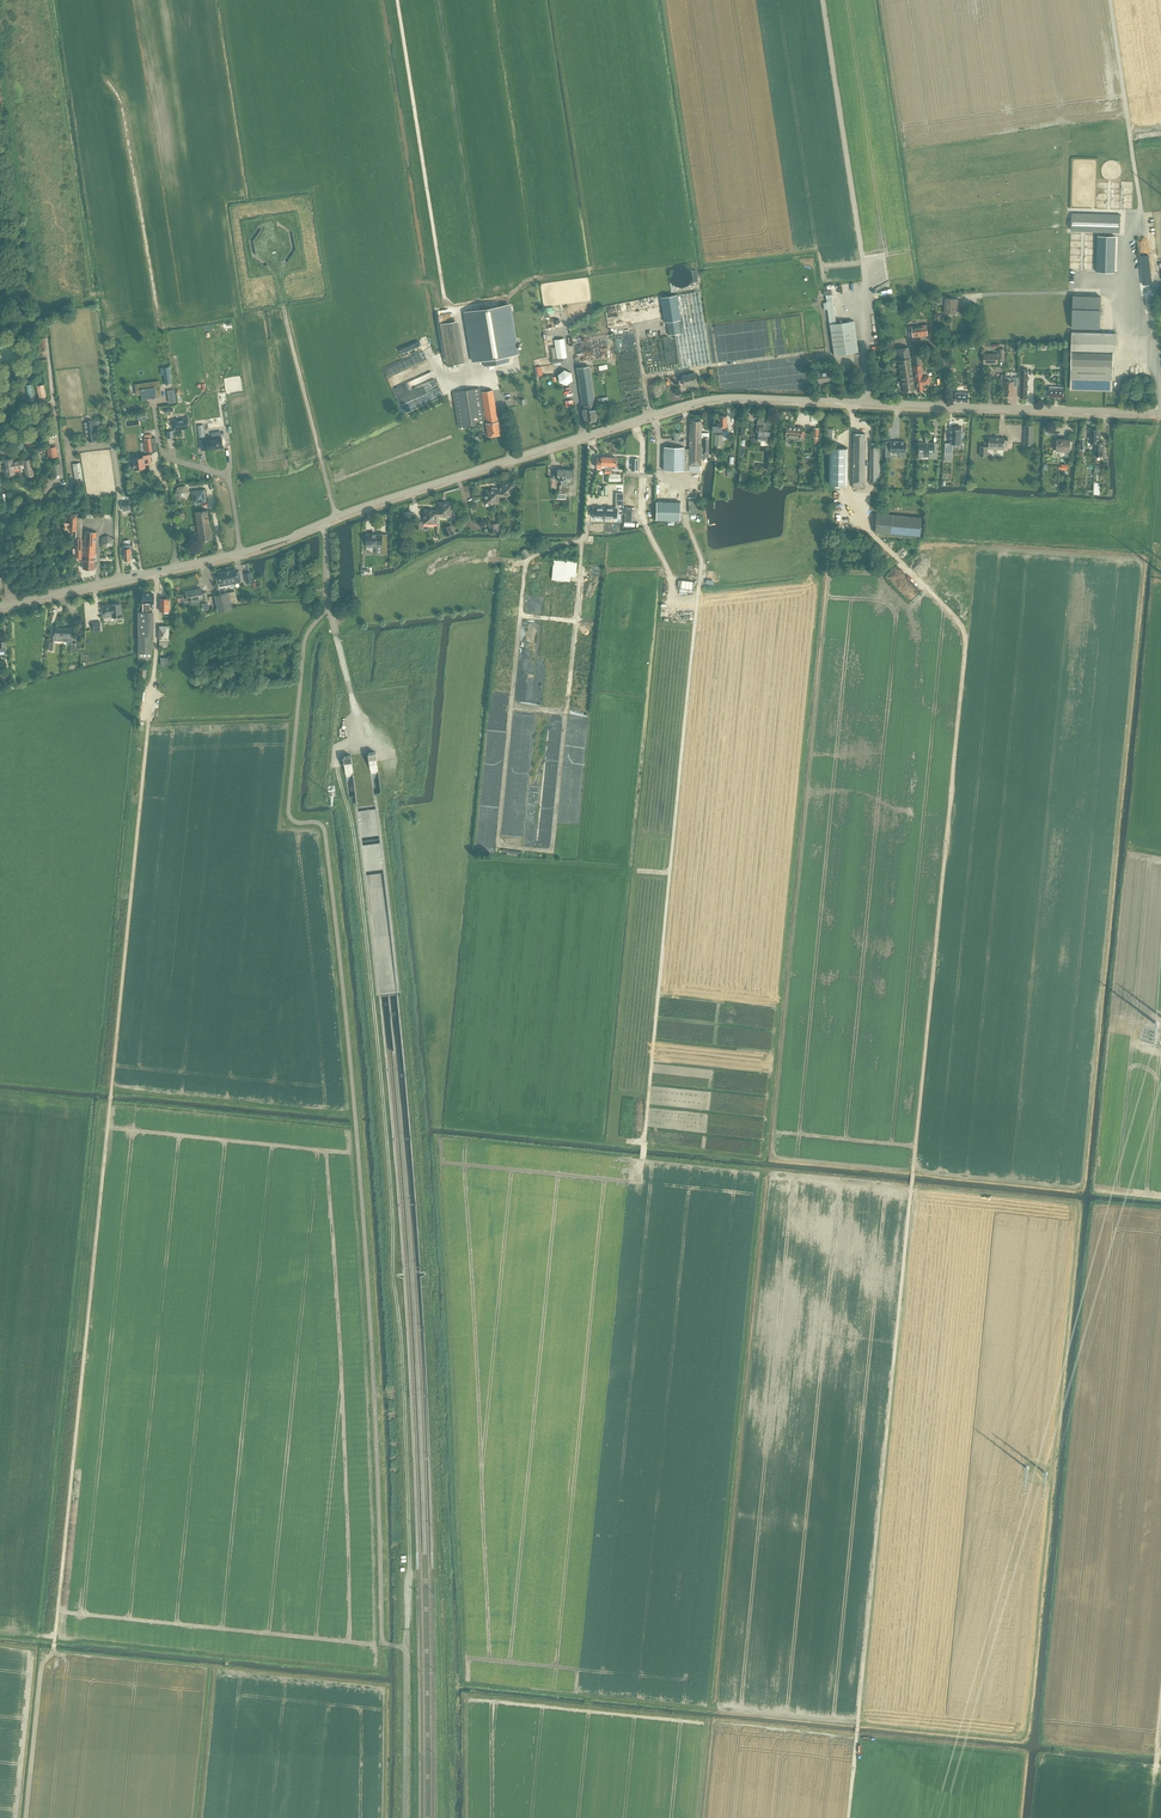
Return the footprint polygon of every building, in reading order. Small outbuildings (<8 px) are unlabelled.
[(1106,214),(1106,219),(1071,217),(1071,230),(1120,231),(1120,214),(1106,214)] [(291,249),(284,260),(285,266),(296,250),(293,232),(280,223),(276,220),(276,221),(277,227),(288,235),(291,249)] [(269,269),(268,263),(257,256),(254,241),(261,230),(260,225),(260,224),(249,240),(252,258),(269,270),(269,269)] [(1149,255),(1139,256),(1143,285),(1146,285),(1152,284),(1149,255)] [(699,291),(676,295),(682,333),(675,334),(680,368),(710,363),(699,291)] [(826,302),(823,302),(824,309),(833,308),(831,294),(825,295),(826,302)] [(676,295),(661,297),(665,322),(666,322),(669,335),(675,334),(682,333),(676,295)] [(1073,295),(1072,328),(1100,329),(1101,296),(1073,295)] [(940,297),(939,304),(943,305),(943,306),(945,306),(945,313),(954,313),(954,309),(958,309),(958,299),(945,298),(945,297),(940,297)] [(509,304),(465,312),(473,361),(483,360),(484,366),(509,362),(508,356),(518,354),(509,304)] [(833,308),(824,309),(827,309),(834,355),(858,351),(853,321),(836,323),(833,308)] [(440,324),(447,366),(461,363),(454,321),(440,324)] [(908,327),(910,338),(928,335),(926,324),(908,327)] [(1117,334),(1072,333),(1070,389),(1112,391),(1113,352),(1117,352),(1117,334)] [(609,334),(573,339),(576,363),(612,358),(609,334)] [(554,340),(557,359),(551,360),(552,363),(563,362),(563,358),(566,357),(564,338),(554,340)] [(922,385),(930,383),(929,376),(922,377),(920,365),(917,346),(911,347),(917,391),(923,390),(922,385)] [(897,349),(898,360),(910,358),(908,347),(897,349)] [(984,363),(997,363),(997,354),(984,354),(984,363)] [(910,358),(898,360),(903,392),(914,390),(910,358)] [(169,366),(160,368),(161,375),(163,375),(165,384),(172,383),(169,366)] [(589,366),(577,367),(582,404),(581,404),(582,404),(584,404),(584,406),(583,406),(583,409),(582,409),(583,412),(584,416),(584,419),(589,419),(590,421),(596,420),(594,409),(595,409),(594,405),(591,405),(591,403),(594,403),(594,402),(589,366)] [(1021,369),(1020,398),(1027,398),(1028,369),(1021,369)] [(558,374),(559,382),(566,384),(572,380),(571,372),(564,370),(558,374)] [(818,382),(821,382),(831,380),(830,371),(817,373),(818,382)] [(682,376),(684,385),(691,384),(692,385),(697,384),(694,373),(682,376)] [(1004,396),(1013,396),(1014,386),(1017,386),(1017,377),(1013,377),(1005,377),(1004,396)] [(159,381),(142,383),(143,389),(141,389),(142,399),(161,396),(159,381)] [(25,385),(28,402),(35,401),(32,384),(25,385)] [(44,390),(44,385),(36,386),(37,393),(38,392),(39,398),(46,397),(45,390),(44,390)] [(453,391),(458,428),(485,424),(479,387),(453,391)] [(1049,397),(1063,397),(1064,389),(1049,389),(1049,397)] [(493,390),(481,392),(486,423),(488,436),(500,434),(499,425),(502,424),(501,417),(497,417),(493,390)] [(955,401),(968,402),(968,393),(956,392),(955,401)] [(713,426),(713,431),(722,431),(722,426),(726,426),(726,415),(725,415),(723,415),(722,415),(718,415),(718,426),(713,426)] [(757,422),(756,430),(758,431),(757,440),(768,441),(769,431),(767,431),(768,423),(764,422),(764,416),(758,416),(757,422)] [(188,418),(174,420),(175,430),(189,428),(188,418)] [(87,422),(83,422),(85,438),(89,438),(89,441),(95,441),(92,420),(87,421),(87,422)] [(708,454),(709,432),(701,432),(701,420),(690,420),(689,448),(684,448),(684,447),(663,447),(663,470),(700,471),(701,463),(701,437),(703,437),(703,453),(708,454)] [(1025,425),(1024,444),(1033,444),(1034,425),(1025,425)] [(783,429),(782,434),(785,435),(785,436),(786,436),(786,439),(799,440),(800,437),(801,438),(801,437),(804,438),(805,432),(802,431),(802,427),(786,426),(786,430),(783,429)] [(945,456),(952,456),(953,444),(961,444),(961,438),(964,438),(964,433),(961,433),(962,429),(951,428),(951,433),(951,438),(951,443),(948,443),(947,446),(945,446),(945,456)] [(1091,443),(1094,443),(1099,443),(1099,442),(1099,439),(1099,430),(1090,430),(1090,443),(1091,443)] [(852,487),(864,487),(864,433),(853,433),(852,487)] [(145,438),(144,439),(146,451),(149,451),(153,450),(153,447),(157,446),(156,442),(155,437),(152,438),(151,434),(145,435),(145,438)] [(206,438),(200,439),(201,444),(207,443),(207,449),(208,449),(223,447),(223,446),(222,438),(221,437),(221,436),(212,438),(213,439),(212,439),(206,440),(206,438)] [(980,448),(980,456),(987,456),(988,449),(998,449),(998,446),(1004,446),(1003,449),(1004,450),(1004,447),(1004,446),(1007,446),(1008,441),(1005,441),(1005,438),(1003,438),(999,438),(995,437),(995,438),(989,437),(989,446),(989,447),(988,447),(988,446),(983,446),(980,446),(980,448)] [(1057,439),(1056,451),(1070,451),(1070,439),(1057,439)] [(890,447),(885,447),(885,456),(885,461),(890,461),(890,457),(890,452),(899,452),(905,452),(905,441),(890,441),(890,447)] [(1099,443),(1094,443),(1094,455),(1100,455),(1103,455),(1104,455),(1103,443),(1103,442),(1099,442),(1099,443)] [(869,481),(879,482),(879,448),(876,448),(876,443),(870,443),(869,481)] [(918,455),(932,455),(932,458),(936,458),(937,450),(937,443),(933,443),(918,443),(918,452),(918,455)] [(55,447),(47,448),(49,457),(56,456),(55,447)] [(829,484),(847,484),(847,448),(829,448),(829,484)] [(897,452),(897,463),(904,463),(904,465),(905,474),(909,474),(909,461),(906,461),(906,453),(904,453),(904,452),(897,452)] [(143,457),(128,459),(129,466),(134,465),(134,469),(145,467),(145,464),(151,463),(150,454),(143,455),(143,457)] [(604,474),(608,474),(608,457),(601,457),(596,457),(596,468),(601,468),(601,465),(604,465),(604,474)] [(6,466),(4,466),(5,471),(7,471),(7,474),(14,473),(13,469),(24,467),(26,477),(33,476),(32,468),(28,469),(27,460),(12,462),(12,459),(5,460),(6,466)] [(59,463),(51,465),(53,475),(61,474),(59,463)] [(73,463),(73,464),(75,479),(76,478),(80,478),(81,483),(83,483),(82,477),(80,463),(73,463)] [(561,480),(561,485),(564,485),(564,469),(557,469),(557,475),(553,475),(553,476),(553,479),(561,480)] [(559,485),(559,489),(569,489),(569,485),(567,485),(568,480),(572,480),(572,470),(564,469),(564,485),(561,485),(559,485)] [(740,474),(739,482),(746,483),(747,475),(740,474)] [(499,482),(499,491),(499,497),(513,497),(513,482),(499,482)] [(184,486),(178,487),(175,493),(180,499),(187,497),(189,491),(184,486)] [(255,486),(241,488),(242,498),(249,498),(249,494),(256,493),(255,486)] [(193,491),(192,492),(193,502),(195,503),(195,506),(200,505),(200,502),(205,501),(205,500),(204,490),(203,489),(193,491)] [(499,504),(499,497),(499,491),(491,491),(491,490),(485,489),(484,504),(499,504)] [(438,502),(437,510),(437,516),(452,516),(452,502),(438,502)] [(680,502),(656,502),(656,520),(680,520),(680,502)] [(605,507),(604,517),(605,517),(616,518),(616,513),(622,513),(623,503),(616,503),(615,508),(605,507)] [(591,510),(591,516),(592,516),(592,517),(604,517),(605,507),(593,507),(593,510),(591,510)] [(251,508),(244,509),(246,523),(249,522),(250,528),(250,529),(261,527),(259,513),(259,512),(257,512),(257,510),(252,510),(251,508)] [(437,516),(437,510),(429,510),(429,509),(423,509),(423,521),(416,521),(416,528),(423,529),(423,523),(437,523),(437,516)] [(195,512),(200,541),(212,539),(207,510),(195,512)] [(875,532),(920,536),(921,517),(877,513),(875,532)] [(81,559),(81,562),(83,562),(83,568),(94,569),(97,532),(85,531),(84,555),(82,555),(81,559)] [(366,534),(366,547),(381,547),(381,554),(387,554),(387,535),(382,535),(382,534),(375,534),(373,534),(372,534),(366,534)] [(131,545),(122,545),(123,554),(123,556),(124,556),(124,560),(125,560),(126,561),(129,561),(130,560),(131,560),(130,552),(131,552),(131,545)] [(526,548),(521,551),(525,558),(530,555),(526,548)] [(551,579),(570,581),(570,576),(575,577),(577,561),(553,559),(551,579)] [(218,576),(216,576),(218,587),(241,582),(239,571),(236,572),(236,569),(229,571),(229,570),(225,571),(218,573),(218,576)] [(679,591),(691,592),(692,589),(694,589),(695,582),(678,580),(677,587),(679,587),(679,591)] [(202,593),(201,587),(186,590),(188,600),(203,597),(204,601),(208,600),(206,592),(202,593)] [(234,591),(228,592),(230,603),(236,601),(234,591)] [(230,603),(228,592),(215,595),(218,611),(231,608),(230,603)] [(149,594),(142,594),(142,612),(149,612),(149,602),(154,602),(153,594),(149,594)] [(159,598),(159,610),(169,610),(169,598),(159,598)] [(103,610),(101,611),(101,613),(103,613),(103,617),(112,616),(112,617),(114,617),(114,618),(117,617),(117,616),(122,616),(121,604),(111,605),(111,606),(102,606),(103,610)] [(53,631),(53,640),(62,640),(63,627),(55,627),(55,631),(53,631)] [(63,627),(62,640),(72,641),(72,632),(71,632),(71,628),(63,627)] [(151,637),(138,637),(138,652),(138,654),(138,661),(138,663),(152,663),(151,637)] [(161,657),(160,665),(171,665),(171,656),(168,656),(168,657),(161,657)] [(376,751),(369,752),(371,768),(375,794),(382,793),(376,751)] [(367,876),(379,993),(397,991),(383,874),(383,873),(383,870),(384,870),(381,843),(380,840),(380,839),(380,836),(377,810),(376,805),(375,794),(369,752),(351,755),(356,796),(357,807),(358,812),(361,838),(361,841),(361,842),(362,846),(365,872),(366,872),(367,875),(367,876)] [(356,796),(351,755),(343,756),(344,766),(348,797),(354,796),(356,796)]
